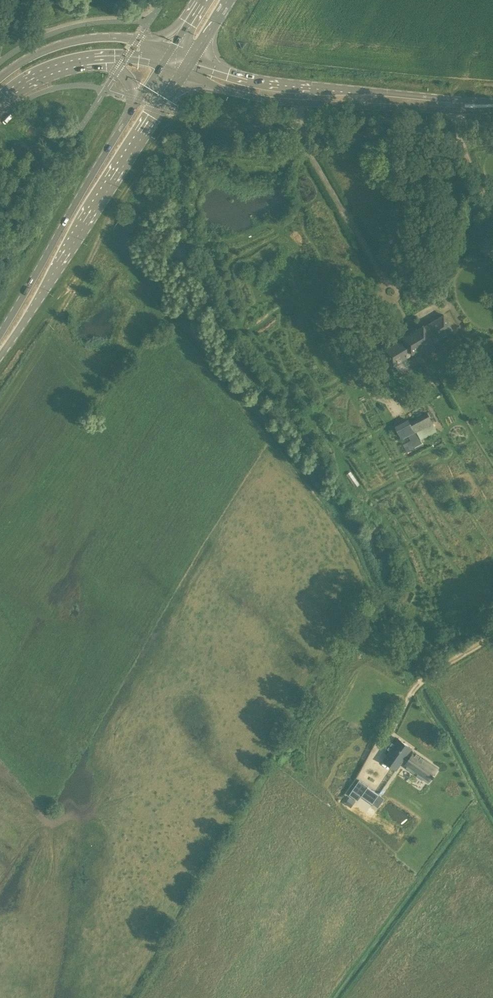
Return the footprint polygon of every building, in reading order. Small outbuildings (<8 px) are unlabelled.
[(424,326),(424,325),(413,331),(416,335),(419,334),(422,338),(417,341),(421,347),(422,347),(424,350),(434,344),(433,342),(453,330),(444,314),(424,326)] [(412,354),(412,353),(421,347),(417,341),(422,338),(419,334),(416,335),(413,331),(403,337),(404,338),(384,349),(394,365),(412,354)] [(403,444),(406,451),(423,443),(416,430),(432,422),(429,415),(424,418),(411,425),(410,423),(396,430),(401,438),(408,434),(411,440),(403,444)] [(387,748),(390,750),(386,755),(399,765),(404,758),(408,761),(405,766),(427,782),(431,776),(432,777),(434,775),(433,774),(437,769),(414,752),(411,757),(407,754),(411,748),(398,738),(394,744),(391,741),(387,748)] [(378,794),(368,786),(361,795),(372,803),(378,794)] [(349,794),(357,800),(360,795),(352,790),(349,794)]
